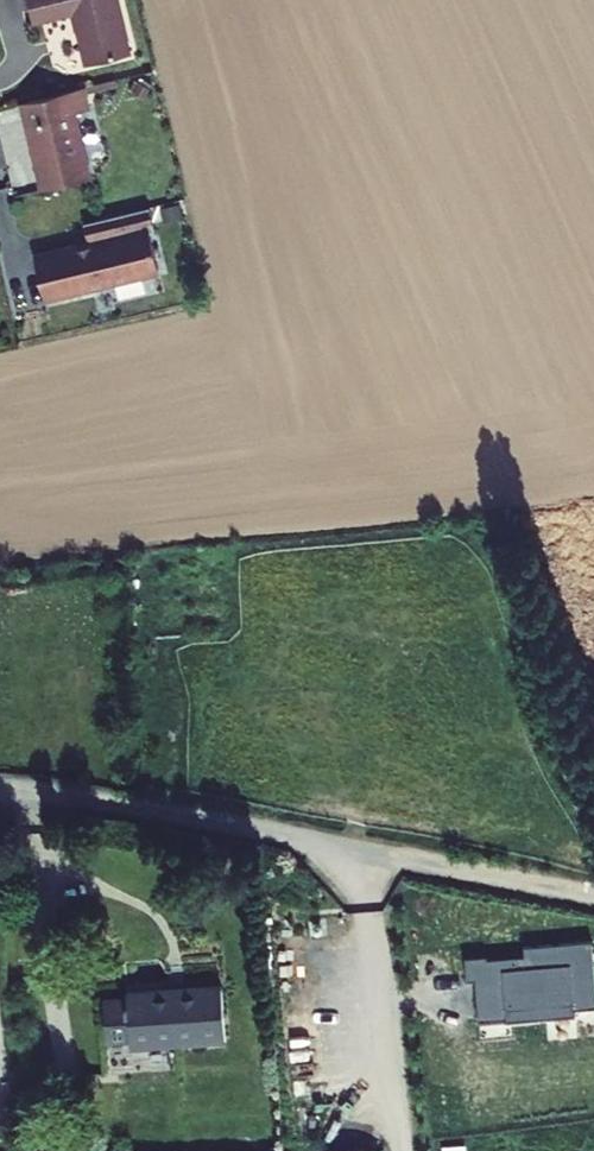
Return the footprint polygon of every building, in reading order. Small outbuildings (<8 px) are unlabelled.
[(29,26),(71,18),(80,69),(130,59),(118,0),(24,0),(29,26)] [(9,111),(31,198),(78,188),(62,124),(80,120),(73,95),(9,111)] [(76,250),(23,264),(34,311),(92,297),(91,292),(148,278),(138,241),(144,240),(139,217),(72,234),(76,250)] [(98,1001),(100,1042),(212,1034),(209,986),(117,991),(116,1002),(98,1001)]
